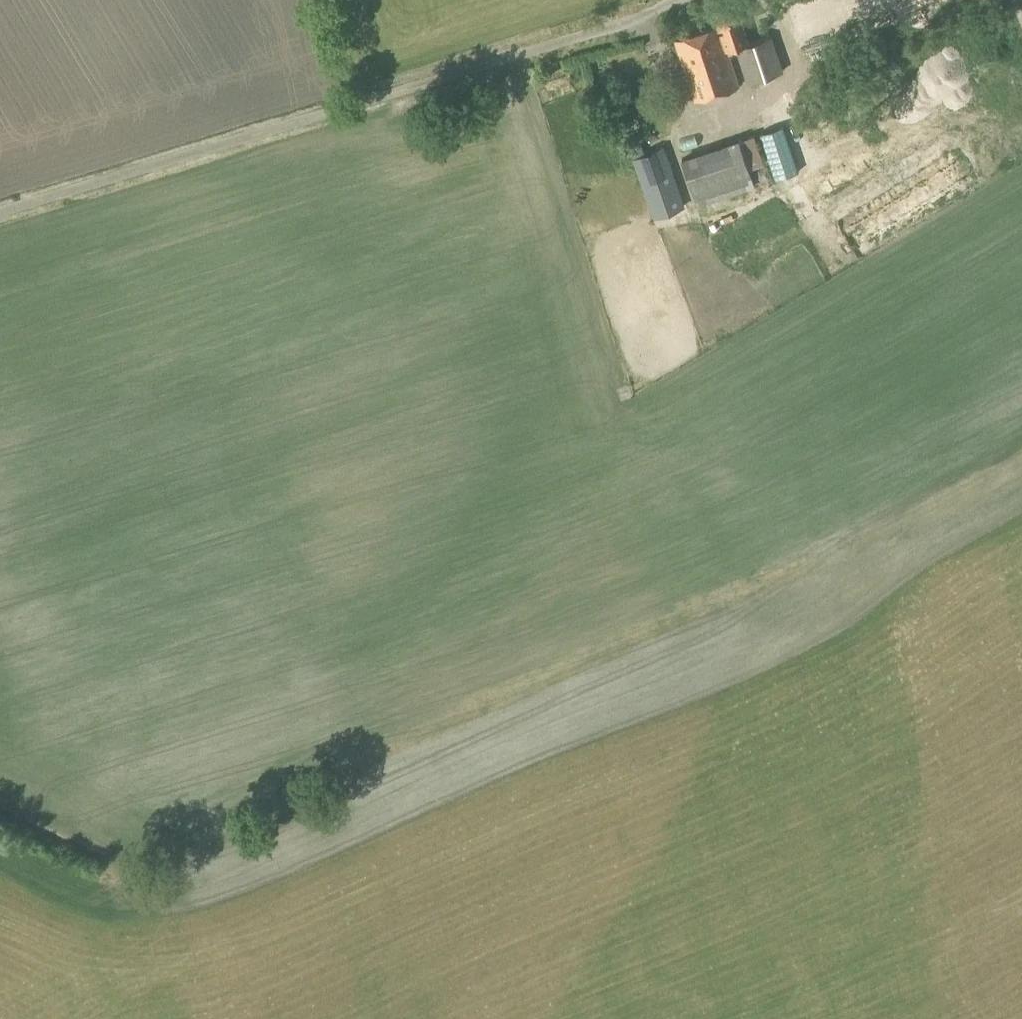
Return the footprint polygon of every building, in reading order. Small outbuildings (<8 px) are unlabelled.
[(788,11),(827,4),(826,0),(786,0),(788,11)] [(748,44),(734,2),(712,9),(717,26),(675,40),(695,100),(738,86),(728,54),(737,50),(748,83),(782,72),(770,37),(748,44)] [(929,103),(803,172),(818,200),(944,130),(929,103)] [(697,205),(754,186),(748,169),(763,164),(753,136),(682,160),(697,205)] [(654,218),(684,207),(663,149),(633,160),(654,218)] [(941,158),(841,210),(859,244),(974,183),(961,158),(945,166),(941,158)]
